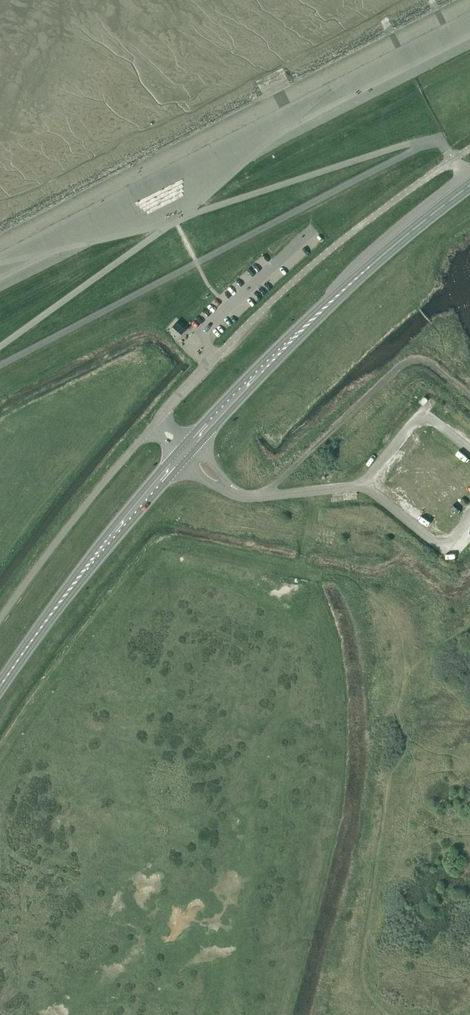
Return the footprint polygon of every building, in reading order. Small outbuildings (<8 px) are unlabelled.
[(212,265),(202,270),(205,274),(214,269),(212,265)] [(184,329),(176,321),(170,328),(179,336),(184,329)] [(126,374),(135,370),(131,358),(122,362),(126,374)] [(112,380),(123,376),(119,364),(108,368),(112,380)] [(52,401),(62,397),(60,393),(50,398),(52,401)] [(357,491),(343,493),(344,501),(357,500),(357,491)]
